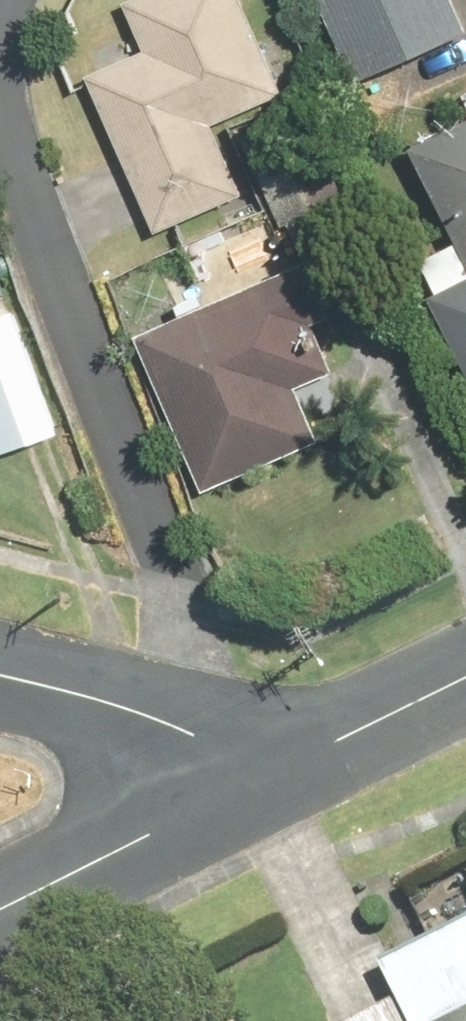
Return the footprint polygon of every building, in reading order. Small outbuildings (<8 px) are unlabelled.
[(160,233),(252,198),(222,121),(278,100),(239,0),(130,0),(151,54),(98,74),(160,233)] [(364,78),(465,34),(465,5),(464,0),(330,0),(364,78)] [(419,145),(465,238),(465,121),(419,145)] [(146,346),(212,493),(327,442),(303,389),(356,365),(315,272),(146,346)] [(435,299),(465,360),(465,283),(435,299)] [(0,321),(0,439),(6,455),(65,433),(20,314),(0,321)] [(385,968),(400,997),(352,1020),(465,1020),(465,927),(385,968)]
